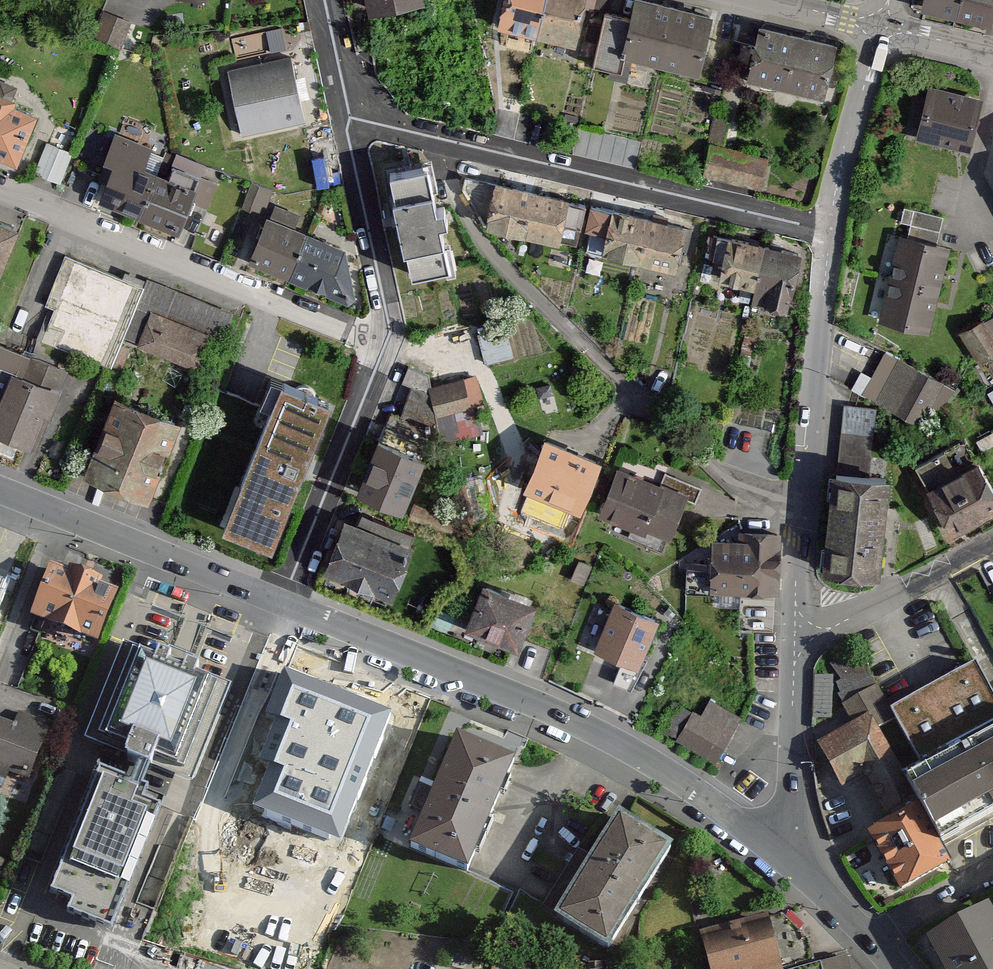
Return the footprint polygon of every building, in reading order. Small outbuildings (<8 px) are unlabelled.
[(367,9),(405,0),(365,0),(367,9)] [(497,30),(580,52),(594,0),(505,0),(497,30)] [(699,83),(716,18),(643,0),(634,0),(628,26),(608,21),(595,74),(621,80),(625,64),(699,83)] [(914,10),(989,32),(992,19),(992,0),(918,0),(914,10)] [(102,38),(127,42),(132,16),(106,12),(102,38)] [(836,49),(759,30),(746,83),(823,102),(836,49)] [(226,64),(239,132),(304,119),(291,52),(226,64)] [(981,95),(922,79),(907,134),(967,150),(981,95)] [(0,96),(0,155),(12,160),(32,109),(0,96)] [(630,162),(636,136),(584,125),(578,151),(630,162)] [(122,133),(96,197),(174,229),(200,165),(122,133)] [(764,151),(705,138),(697,170),(757,183),(764,151)] [(40,169),(62,179),(76,151),(53,140),(40,169)] [(424,161),(387,170),(411,270),(448,261),(424,161)] [(985,179),(992,195),(992,174),(985,179)] [(246,202),(266,210),(275,186),(255,179),(246,202)] [(566,195),(491,179),(482,224),(556,239),(566,195)] [(683,223),(589,201),(579,245),(672,266),(683,223)] [(264,210),(248,259),(347,297),(348,244),(264,210)] [(16,224),(0,217),(0,264),(16,224)] [(806,248),(722,228),(711,272),(752,282),(748,300),(791,311),(806,248)] [(949,244),(892,229),(870,314),(927,329),(949,244)] [(119,331),(198,362),(211,330),(221,334),(230,311),(137,274),(133,284),(61,256),(41,307),(49,310),(37,340),(105,367),(119,331)] [(960,329),(992,390),(992,311),(960,329)] [(516,355),(511,327),(482,332),(487,360),(516,355)] [(15,343),(0,338),(0,360),(10,363),(15,343)] [(944,378),(880,346),(856,391),(921,424),(944,378)] [(32,448),(56,387),(0,365),(0,436),(32,448)] [(475,375),(432,386),(429,375),(409,367),(403,381),(412,385),(401,414),(389,410),(378,438),(418,453),(425,436),(443,443),(490,430),(475,375)] [(281,380),(225,527),(273,545),(329,398),(281,380)] [(114,389),(78,469),(151,501),(187,421),(114,389)] [(846,402),(842,463),(874,465),(878,404),(846,402)] [(544,433),(522,487),(581,510),(602,455),(544,433)] [(378,438),(357,491),(403,509),(424,455),(418,453),(378,438)] [(992,511),(992,483),(980,454),(972,457),(964,440),(916,461),(947,531),(992,511)] [(686,490),(615,468),(600,516),(672,537),(686,490)] [(889,473),(830,469),(822,569),(882,573),(889,473)] [(456,520),(414,503),(408,519),(450,536),(456,520)] [(410,547),(345,521),(326,570),(390,596),(410,547)] [(776,591),(777,528),(706,526),(704,589),(776,591)] [(120,589),(50,562),(26,622),(96,650),(120,589)] [(9,572),(0,568),(0,597),(9,572)] [(536,598),(479,578),(463,624),(519,644),(536,598)] [(612,596),(593,647),(639,664),(657,613),(612,596)] [(231,685),(116,639),(78,737),(119,753),(136,760),(127,783),(94,770),(43,901),(108,927),(160,794),(141,786),(149,765),(192,782),(231,685)] [(974,664),(889,711),(874,684),(839,704),(850,724),(814,744),(838,788),(863,774),(888,818),(861,833),(896,896),(952,865),(941,845),(992,816),(992,699),(974,664)] [(270,710),(291,718),(260,793),(334,823),(382,709),(286,670),(270,710)] [(698,714),(670,698),(653,727),(716,762),(742,715),(708,696),(698,714)] [(0,720),(0,792),(7,774),(32,783),(55,726),(20,712),(15,726),(0,720)] [(512,762),(452,738),(409,846),(469,870),(512,762)] [(670,847),(616,812),(549,914),(604,949),(670,847)] [(10,860),(0,856),(0,881),(10,860)] [(922,935),(942,968),(992,968),(992,900),(991,896),(922,935)] [(697,933),(706,968),(777,968),(778,968),(765,916),(697,933)] [(850,954),(824,958),(826,968),(853,968),(850,954)]
